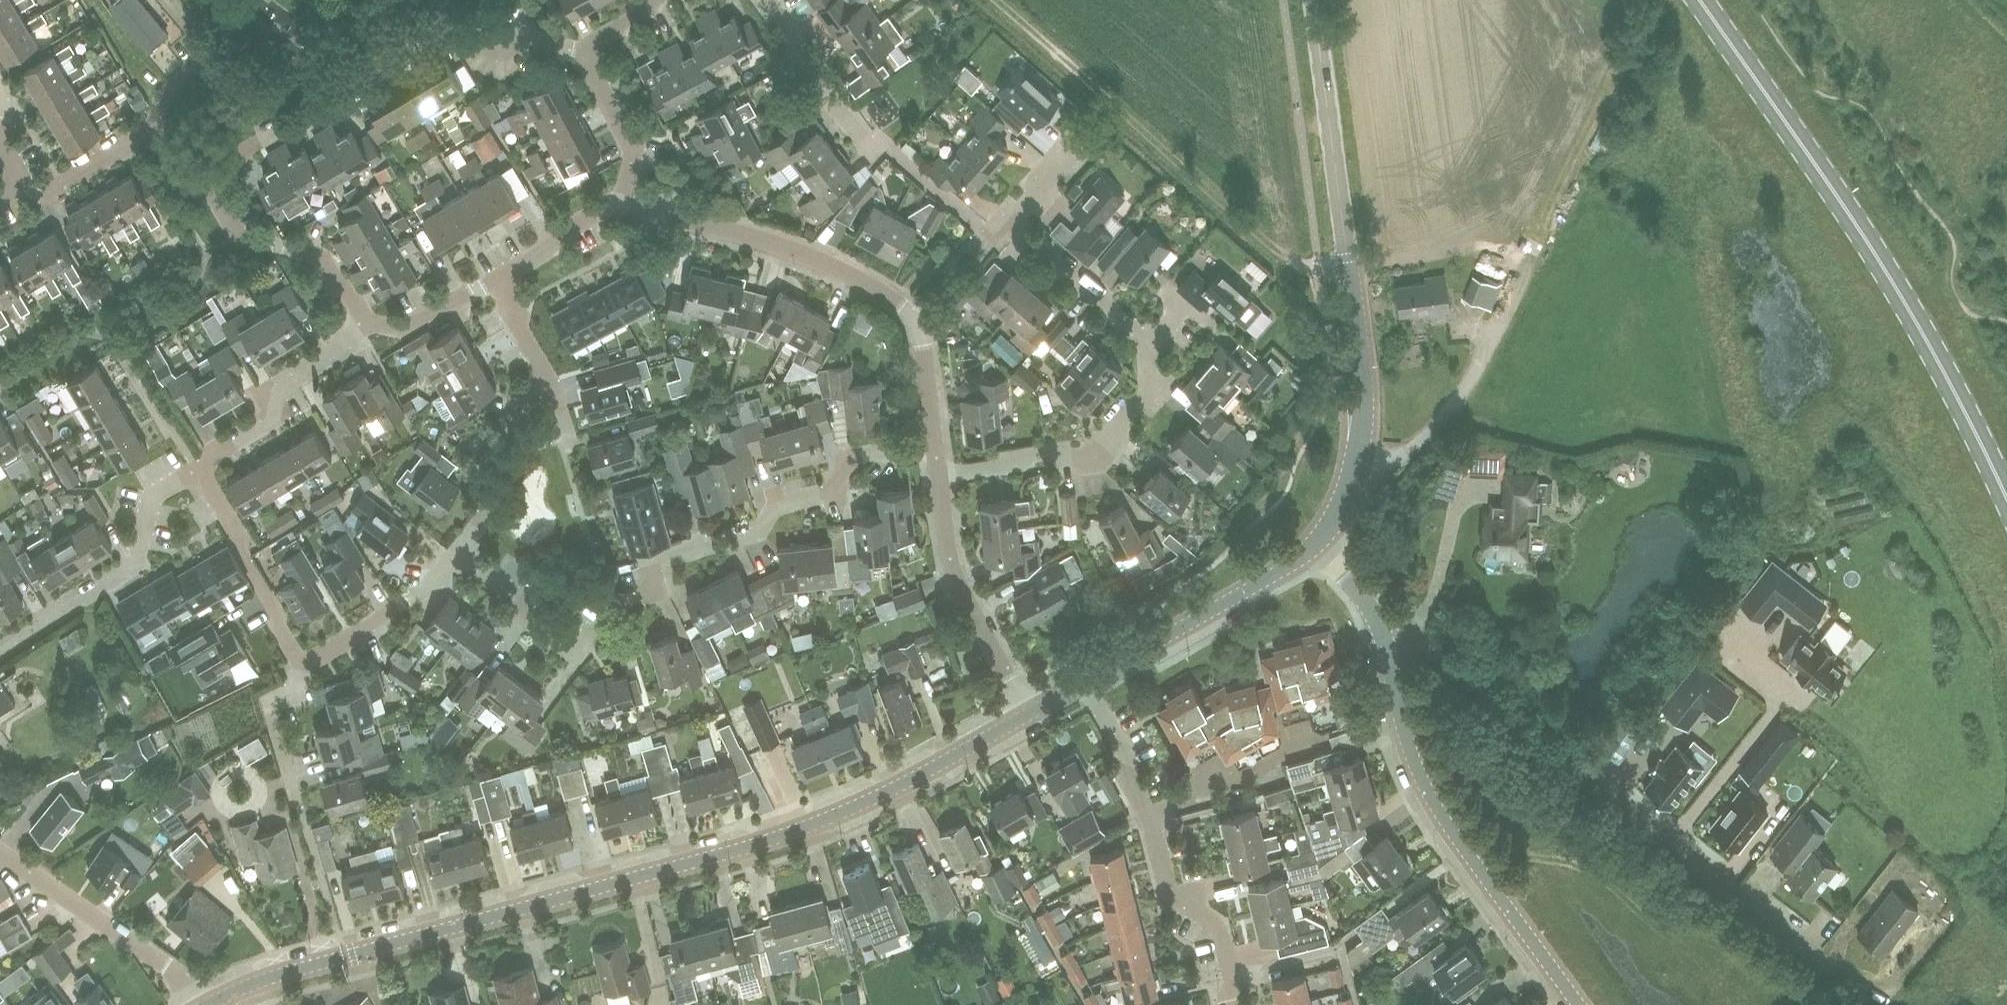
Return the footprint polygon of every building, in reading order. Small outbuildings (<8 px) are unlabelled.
[(26,21),(19,10),(36,1),(35,0),(15,0),(13,1),(14,2),(0,10),(0,36),(26,21)] [(13,1),(13,0),(0,0),(0,10),(14,2),(13,1)] [(168,32),(141,0),(104,0),(146,50),(168,32)] [(574,19),(586,13),(584,10),(602,0),(563,0),(574,19)] [(881,21),(866,0),(865,1),(864,0),(831,0),(819,9),(832,27),(835,24),(849,44),(881,21)] [(707,14),(731,59),(764,42),(752,20),(742,25),(736,14),(723,21),(716,9),(707,14)] [(26,21),(0,36),(0,46),(7,59),(37,41),(31,30),(48,20),(42,11),(26,21)] [(711,70),(731,59),(707,14),(697,19),(704,31),(692,38),(716,81),(711,70)] [(888,15),(881,21),(849,44),(863,64),(860,66),(873,84),(895,68),(883,51),(903,36),(888,15)] [(694,93),(716,81),(692,38),(691,38),(696,49),(686,54),(679,42),(670,48),(694,93)] [(35,90),(65,71),(59,61),(76,51),(70,41),(23,70),(35,90)] [(662,110),(694,93),(670,48),(661,52),(667,64),(655,71),(661,82),(650,88),(662,110)] [(426,66),(445,100),(465,88),(445,54),(442,56),(439,51),(430,56),(433,60),(429,62),(430,63),(425,65),(426,66)] [(77,91),(70,80),(87,69),(82,61),(65,71),(35,90),(47,109),(77,91)] [(427,111),(446,100),(445,100),(426,66),(407,77),(427,111)] [(1038,123),(1059,99),(1023,68),(1002,91),(1038,123)] [(535,113),(570,95),(559,74),(524,93),(529,103),(507,115),(495,122),(500,131),(512,124),(513,125),(522,120),(535,113)] [(409,123),(427,111),(407,77),(389,88),(409,123)] [(88,111),(88,110),(82,100),(99,90),(94,81),(77,91),(47,109),(59,129),(88,111)] [(389,134),(409,123),(389,88),(369,100),(374,109),(363,115),(378,139),(388,133),(389,134)] [(479,128),(493,119),(478,95),(464,104),(479,128)] [(545,133),(580,114),(570,95),(535,113),(545,133)] [(875,102),(882,123),(902,116),(895,95),(875,102)] [(699,145),(744,121),(733,98),(700,116),(706,128),(693,135),(699,145)] [(88,111),(59,129),(71,149),(101,131),(94,119),(111,109),(105,100),(88,110),(88,111)] [(963,145),(990,169),(1008,148),(994,136),(1006,122),(987,105),(972,123),(978,128),(963,145)] [(448,128),(458,122),(452,112),(442,118),(448,128)] [(555,151),(590,133),(580,114),(545,133),(555,151)] [(522,120),(513,125),(518,135),(528,130),(522,120)] [(744,121),(699,145),(703,154),(716,147),(723,160),(733,155),(739,164),(761,152),(744,121)] [(324,129),(350,174),(382,155),(369,133),(358,139),(352,129),(340,136),(333,124),(324,129)] [(484,160),(503,149),(490,127),(471,139),(484,160)] [(415,134),(421,144),(431,137),(425,128),(415,134)] [(329,186),(350,174),(324,129),(314,135),(321,147),(311,153),(307,147),(329,186)] [(806,173),(834,150),(817,129),(804,139),(795,129),(767,151),(778,166),(779,165),(792,183),(805,172),(806,173)] [(590,133),(555,151),(566,171),(601,153),(590,133)] [(411,150),(421,144),(415,134),(405,140),(411,150)] [(329,186),(307,147),(295,154),(288,142),(278,148),(304,191),(324,180),(328,186),(329,186)] [(972,190),(990,169),(963,145),(948,162),(941,157),(928,171),(947,188),(957,177),(972,190)] [(848,194),(858,186),(859,185),(851,173),(852,173),(845,164),(849,160),(839,147),(834,150),(806,173),(820,191),(799,208),(807,218),(815,212),(819,217),(848,194)] [(304,191),(278,148),(269,153),(276,165),(264,172),(270,183),(260,189),(272,210),(285,203),(304,191)] [(527,154),(532,164),(543,158),(538,148),(527,154)] [(480,183),(480,182),(487,179),(480,166),(483,165),(476,154),(467,160),(473,171),(480,183)] [(543,158),(532,164),(537,173),(548,168),(543,158)] [(464,176),(473,171),(467,160),(457,166),(464,176)] [(391,166),(380,174),(389,186),(400,178),(391,166)] [(480,182),(501,217),(520,205),(500,171),(487,179),(480,182)] [(111,185),(130,216),(141,210),(152,228),(161,222),(150,204),(159,198),(146,176),(137,181),(132,173),(119,180),(115,174),(106,179),(110,186),(111,185)] [(850,197),(834,215),(850,224),(859,205),(860,206),(864,201),(872,206),(856,235),(878,247),(896,214),(886,209),(883,187),(868,174),(859,185),(858,186),(849,196),(850,197)] [(1067,244),(1090,264),(1115,236),(1102,224),(1126,197),(1102,176),(1072,210),(1086,222),(1067,244)] [(430,182),(437,193),(446,187),(439,177),(430,182)] [(427,199),(437,193),(430,182),(420,188),(427,199)] [(482,228),(501,217),(480,182),(480,183),(462,193),(482,228)] [(91,197),(109,228),(121,221),(131,239),(140,234),(130,216),(111,185),(110,186),(98,192),(95,186),(85,192),(89,198),(91,197)] [(464,239),(482,228),(462,193),(443,204),(464,239)] [(340,251),(384,225),(366,194),(345,207),(350,216),(340,222),(347,234),(335,241),(340,251)] [(109,228),(91,197),(89,198),(77,205),(74,198),(65,203),(74,219),(64,225),(77,246),(88,240),(88,241),(100,234),(110,251),(120,246),(109,228)] [(896,214),(878,247),(901,259),(919,226),(933,234),(946,208),(935,203),(934,205),(928,202),(911,214),(908,221),(896,214)] [(445,250),(464,239),(443,204),(424,216),(445,250)] [(1142,233),(1129,221),(1097,258),(1110,269),(1116,262),(1140,283),(1171,248),(1147,227),(1142,233)] [(365,265),(397,246),(384,225),(340,251),(346,260),(358,253),(365,264),(365,265)] [(50,274),(50,273),(63,266),(73,283),(82,278),(53,229),(41,237),(37,230),(28,235),(32,242),(50,274)] [(413,237),(406,242),(412,252),(419,248),(413,237)] [(61,290),(50,273),(50,274),(32,242),(19,249),(16,243),(7,248),(11,255),(10,255),(16,264),(6,269),(19,291),(42,278),(52,295),(61,290)] [(365,265),(365,264),(352,272),(358,281),(370,274),(377,286),(388,280),(394,291),(416,278),(397,246),(365,265)] [(1008,315),(1033,287),(1013,270),(1011,272),(996,259),(964,296),(986,314),(995,304),(1008,315)] [(6,269),(1,260),(0,261),(0,302),(9,297),(19,314),(30,308),(19,291),(6,269)] [(692,274),(687,294),(673,291),(667,315),(690,321),(693,309),(709,313),(718,276),(710,274),(711,268),(693,264),(690,274),(692,274)] [(652,265),(637,273),(652,300),(666,292),(652,265)] [(607,285),(625,319),(653,304),(632,266),(621,272),(624,276),(607,285)] [(1194,271),(1178,288),(1201,308),(1209,299),(1232,319),(1234,315),(1245,326),(1261,308),(1263,306),(1251,296),(1253,295),(1224,269),(1209,284),(1194,271)] [(1476,277),(1471,275),(1462,297),(1488,308),(1499,282),(1478,273),(1476,277)] [(745,335),(751,310),(738,306),(742,288),(744,289),(747,278),(728,274),(727,278),(718,276),(709,313),(725,317),(722,329),(745,335)] [(1450,310),(1445,275),(1425,278),(1426,281),(1397,285),(1400,313),(1430,309),(1430,313),(1450,310)] [(283,347),(304,334),(296,321),(308,314),(290,283),(270,295),(277,306),(263,314),(283,347)] [(599,334),(625,319),(607,285),(590,295),(588,290),(578,296),(599,334)] [(1044,338),(1048,334),(1036,323),(1052,304),(1033,287),(1008,315),(1021,327),(1012,337),(1031,353),(1044,338)] [(789,335),(805,306),(781,292),(768,315),(766,314),(751,310),(745,335),(744,336),(758,339),(768,345),(777,328),(789,335)] [(571,349),(599,334),(578,296),(568,301),(570,305),(553,315),(571,349)] [(805,306),(789,335),(802,342),(793,359),(815,370),(827,347),(817,342),(830,319),(805,306)] [(222,324),(240,354),(252,347),(260,360),(283,347),(263,314),(248,323),(242,312),(222,324)] [(1062,318),(1048,334),(1044,338),(1053,345),(1070,325),(1062,318)] [(428,373),(471,348),(458,326),(435,340),(429,330),(403,345),(409,356),(419,350),(424,357),(418,360),(416,367),(422,376),(428,373)] [(6,356),(24,344),(18,335),(0,347),(6,356)] [(1122,370),(1083,336),(1065,356),(1074,364),(1104,390),(1122,370)] [(234,375),(244,369),(229,345),(209,357),(210,359),(199,365),(207,377),(224,405),(244,393),(234,375)] [(1205,367),(1233,392),(1248,375),(1264,390),(1278,375),(1277,373),(1283,366),(1271,356),(1265,363),(1259,358),(1249,369),(1223,347),(1205,367)] [(441,394),(483,368),(471,348),(428,373),(440,394),(441,394)] [(203,418),(224,405),(207,377),(195,384),(187,370),(177,375),(167,358),(164,359),(159,351),(150,357),(164,383),(167,381),(182,406),(192,400),(203,418)] [(694,358),(674,352),(681,375),(686,391),(686,390),(694,358)] [(640,380),(634,359),(596,370),(600,383),(583,388),(591,417),(629,406),(623,385),(640,380)] [(1030,391),(1042,377),(1023,360),(1010,373),(1030,391)] [(108,386),(95,364),(68,380),(67,378),(55,385),(69,409),(81,402),(108,386)] [(853,384),(850,364),(828,367),(832,394),(846,393),(850,425),(881,421),(876,381),(853,384)] [(1086,410),(1104,390),(1074,364),(1057,384),(1086,410)] [(1218,409),(1233,392),(1205,367),(1187,388),(1213,411),(1204,421),(1219,434),(1240,452),(1238,453),(1244,458),(1253,447),(1231,427),(1234,423),(1218,409)] [(441,394),(440,394),(432,399),(443,416),(446,419),(453,429),(478,414),(472,404),(496,390),(483,368),(441,394)] [(344,385),(363,416),(375,408),(385,426),(404,415),(378,372),(369,378),(365,372),(344,385)] [(969,441),(1001,438),(996,397),(1010,396),(1008,377),(979,381),(981,399),(964,401),(969,441)] [(351,423),(363,416),(344,385),(323,397),(339,424),(329,430),(343,452),(362,440),(351,423)] [(94,424),(121,408),(108,386),(81,402),(94,424)] [(1269,427),(1240,390),(1226,401),(1254,438),(1269,427)] [(798,460),(788,426),(774,430),(769,413),(757,417),(751,395),(737,399),(740,410),(752,451),(765,448),(771,467),(798,460)] [(788,426),(798,460),(824,452),(818,432),(832,428),(823,398),(797,405),(802,422),(788,426)] [(34,430),(46,422),(38,408),(26,416),(34,430)] [(107,446),(134,429),(121,408),(94,424),(107,446)] [(723,498),(749,491),(743,474),(757,470),(752,451),(740,410),(730,413),(734,427),(719,431),(727,456),(710,461),(723,502),(724,502),(723,498)] [(632,433),(659,424),(656,411),(627,418),(632,433)] [(3,466),(23,454),(27,459),(38,453),(21,424),(10,431),(0,414),(0,460),(3,466)] [(46,422),(34,430),(42,443),(55,436),(46,422)] [(1240,452),(1219,434),(1211,444),(1191,426),(1173,447),(1181,455),(1174,463),(1194,480),(1200,472),(1211,460),(1223,471),(1238,453),(1240,452)] [(134,429),(107,446),(120,468),(147,452),(134,429)] [(293,443),(310,471),(332,458),(315,430),(293,443)] [(598,470),(634,460),(626,434),(590,444),(598,470)] [(431,467),(442,453),(422,437),(414,448),(422,454),(411,468),(423,477),(413,490),(440,510),(457,488),(431,467)] [(288,484),(310,471),(293,443),(271,456),(288,484)] [(696,510),(723,502),(710,461),(709,461),(710,464),(695,468),(688,444),(667,450),(666,454),(677,496),(690,492),(696,510)] [(1467,465),(1467,475),(1497,475),(1498,448),(1489,448),(1489,465),(1467,465)] [(60,473),(72,466),(63,452),(52,459),(60,473)] [(266,497),(288,484),(271,456),(250,469),(266,497)] [(1451,498),(1459,470),(1443,465),(1434,493),(1451,498)] [(72,466),(60,473),(68,487),(80,480),(72,466)] [(244,510),(266,497),(250,469),(227,482),(244,510)] [(1171,515),(1189,494),(1161,469),(1143,490),(1171,515)] [(1528,522),(1541,522),(1542,501),(1551,501),(1552,480),(1536,479),(1536,475),(1505,473),(1504,500),(1490,499),(1487,552),(1510,553),(1510,557),(1526,558),(1528,522)] [(615,515),(618,525),(661,512),(652,483),(615,493),(621,513),(615,515)] [(324,494),(331,506),(345,498),(337,485),(324,494)] [(880,493),(889,561),(890,561),(889,552),(899,551),(898,544),(914,538),(912,526),(908,489),(880,493)] [(1063,521),(1079,519),(1076,489),(1059,492),(1063,521)] [(73,531),(90,560),(112,547),(98,525),(109,518),(93,492),(82,499),(94,518),(73,531)] [(390,555),(408,532),(386,515),(389,512),(364,493),(353,508),(366,517),(357,529),(390,555)] [(880,493),(879,493),(881,515),(855,518),(859,550),(847,551),(851,579),(871,577),(869,564),(889,561),(880,493)] [(318,514),(331,506),(324,494),(310,502),(318,514)] [(44,504),(38,496),(27,503),(39,520),(48,514),(43,506),(44,504)] [(984,531),(1017,527),(1015,513),(1034,510),(1032,497),(981,503),(984,531)] [(1141,535),(1125,505),(1100,519),(1113,542),(1109,545),(1115,556),(1133,547),(1143,564),(1164,553),(1151,529),(1141,535)] [(278,515),(286,527),(299,519),(292,507),(278,515)] [(618,525),(621,535),(627,534),(632,553),(669,542),(661,512),(618,525)] [(272,536),(286,527),(278,515),(265,523),(272,536)] [(1017,527),(984,531),(988,559),(1014,556),(1017,577),(1041,565),(1038,539),(1019,541),(1017,527)] [(340,594),(364,580),(354,562),(364,556),(348,529),(325,542),(334,557),(322,564),(340,594)] [(70,572),(90,560),(73,531),(52,543),(70,572)] [(52,543),(46,534),(26,546),(20,536),(9,543),(22,566),(24,568),(35,562),(49,585),(70,572),(52,543)] [(314,565),(303,547),(297,536),(272,550),(279,561),(281,560),(294,580),(281,588),(299,618),(324,603),(305,571),(314,565)] [(9,543),(6,538),(0,542),(0,619),(23,605),(6,576),(22,566),(9,543)] [(851,579),(847,551),(834,553),(832,542),(806,545),(810,582),(832,580),(833,591),(852,589),(851,579)] [(793,584),(810,582),(806,545),(779,548),(781,566),(758,577),(761,586),(775,619),(776,618),(772,611),(795,600),(793,584)] [(202,562),(220,594),(248,578),(228,546),(202,562)] [(1083,572),(1073,552),(1036,572),(1042,584),(1018,596),(1031,621),(1067,602),(1058,585),(1082,573),(1082,572),(1083,572)] [(193,610),(220,594),(202,562),(175,577),(174,578),(189,604),(193,610)] [(1761,618),(1776,598),(1808,624),(1825,603),(1772,562),(1741,602),(1761,618)] [(174,578),(175,577),(171,570),(144,585),(163,619),(189,604),(174,578)] [(728,615),(748,605),(755,620),(756,619),(760,626),(775,619),(761,586),(758,577),(744,583),(737,570),(712,582),(728,615)] [(703,628),(728,615),(712,582),(686,595),(703,628)] [(894,597),(896,614),(899,612),(900,613),(926,603),(920,584),(893,594),(894,597)] [(136,634),(163,619),(144,585),(117,601),(136,634)] [(853,595),(839,597),(841,612),(855,611),(853,595)] [(883,620),(896,614),(894,597),(890,599),(891,600),(878,606),(883,620)] [(449,647),(473,615),(451,598),(426,629),(449,647)] [(473,615),(449,647),(470,663),(495,632),(473,615)] [(219,634),(213,624),(172,648),(185,669),(191,666),(202,685),(225,672),(222,668),(246,654),(230,628),(219,634)] [(926,668),(918,647),(940,637),(936,627),(913,637),(899,644),(899,645),(881,651),(890,672),(907,666),(911,674),(926,668)] [(67,653),(85,642),(77,629),(60,639),(67,653)] [(710,678),(727,670),(720,657),(706,630),(691,637),(710,678)] [(1279,706),(1331,692),(1327,675),(1337,673),(1326,633),(1273,647),(1275,654),(1259,658),(1265,680),(1272,678),(1273,682),(1279,705),(1279,706)] [(678,675),(681,687),(702,681),(692,647),(680,651),(676,635),(650,643),(661,680),(678,675)] [(1799,636),(1782,658),(1826,693),(1844,671),(1829,659),(1833,653),(1818,642),(1814,648),(1799,636)] [(157,673),(174,662),(165,648),(148,658),(157,673)] [(414,692),(418,685),(420,681),(394,661),(386,673),(398,681),(414,692)] [(1703,704),(1718,716),(1736,694),(1698,664),(1664,708),(1686,725),(1703,704)] [(499,709),(500,710),(522,683),(500,666),(488,681),(478,674),(475,678),(458,699),(477,714),(479,712),(490,721),(499,709)] [(336,725),(372,715),(371,714),(374,713),(368,695),(383,691),(377,669),(347,678),(351,691),(328,698),(336,725)] [(458,699),(475,678),(464,669),(436,707),(446,714),(458,699)] [(895,729),(922,719),(906,674),(879,684),(895,729)] [(605,678),(588,683),(591,690),(597,712),(598,713),(634,702),(627,678),(626,676),(606,682),(605,678)] [(16,703),(0,677),(0,714),(16,703)] [(1271,707),(1279,705),(1273,682),(1256,687),(1254,680),(1226,687),(1202,701),(1192,682),(1180,688),(1176,688),(1175,691),(1166,697),(1170,703),(1156,711),(1171,738),(1177,735),(1191,761),(1218,746),(1226,760),(1232,757),(1238,768),(1281,743),(1271,707)] [(878,712),(869,682),(849,690),(861,719),(878,712)] [(500,710),(512,720),(501,733),(525,752),(546,726),(532,715),(543,700),(522,683),(500,710)] [(763,749),(781,741),(761,695),(742,704),(763,749)] [(811,708),(817,723),(829,719),(822,704),(811,708)] [(640,731),(656,727),(651,708),(645,709),(646,714),(636,717),(640,731)] [(807,728),(817,723),(811,708),(800,713),(807,728)] [(383,753),(372,715),(336,725),(317,731),(317,732),(315,733),(319,744),(321,744),(325,757),(345,751),(348,763),(361,759),(383,753)] [(1347,715),(1336,718),(1338,726),(1349,723),(1347,715)] [(1619,761),(1639,733),(1619,718),(1599,746),(1619,761)] [(1797,731),(1781,718),(1752,755),(1769,768),(1797,731)] [(718,726),(729,749),(727,750),(732,758),(746,751),(742,743),(741,744),(729,720),(718,726)] [(851,722),(822,734),(833,763),(862,751),(857,737),(860,736),(854,721),(851,722)] [(403,747),(428,740),(424,727),(400,734),(403,747)] [(1334,750),(1358,742),(1354,728),(1330,736),(1334,750)] [(95,758),(123,744),(115,731),(88,745),(95,758)] [(432,738),(442,746),(448,739),(437,731),(432,738)] [(631,747),(653,741),(650,732),(628,739),(631,747)] [(805,775),(833,763),(822,734),(793,746),(805,775)] [(123,744),(95,758),(78,766),(87,782),(111,770),(114,777),(136,766),(134,762),(146,757),(136,738),(123,744)] [(654,744),(653,741),(631,747),(632,751),(642,748),(649,773),(661,770),(654,744)] [(654,744),(661,770),(673,766),(666,741),(654,744)] [(1644,786),(1643,787),(1670,808),(1671,807),(1670,806),(1692,779),(1696,782),(1705,770),(1701,767),(1702,766),(1703,767),(1703,766),(1684,750),(1676,743),(1675,744),(1675,745),(1664,759),(1660,756),(1661,756),(1660,755),(1649,769),(1650,770),(1650,769),(1655,773),(1645,786),(1644,786)] [(1065,762),(1047,773),(1062,797),(1070,811),(1083,803),(1081,799),(1089,794),(1083,784),(1090,780),(1083,768),(1087,765),(1077,750),(1063,759),(1065,762)] [(716,800),(705,759),(704,759),(702,751),(688,755),(694,773),(681,777),(690,808),(716,800)] [(383,753),(361,759),(365,771),(392,763),(388,752),(383,753)] [(555,764),(565,798),(576,794),(568,765),(565,754),(537,761),(540,769),(555,764)] [(705,759),(716,800),(743,792),(734,761),(718,766),(715,756),(705,759)] [(1332,795),(1369,784),(1361,756),(1320,768),(1317,756),(1286,765),(1290,781),(1312,775),(1314,784),(1328,780),(1332,795)] [(568,765),(576,794),(589,791),(580,762),(568,765)] [(165,763),(140,773),(148,792),(172,782),(165,763)] [(194,802),(211,791),(195,767),(177,778),(179,781),(163,792),(176,811),(193,800),(194,802)] [(331,808),(367,797),(360,772),(324,782),(331,808)] [(623,793),(617,774),(605,778),(610,797),(596,801),(604,832),(632,824),(623,793)] [(656,791),(681,789),(680,777),(655,779),(656,791)] [(481,778),(469,781),(480,822),(493,818),(485,793),(481,778)] [(1268,805),(1295,797),(1291,784),(1264,793),(1268,805)] [(1320,866),(1346,847),(1345,846),(1338,822),(1377,810),(1369,784),(1332,795),(1336,808),(1323,811),(1326,825),(1327,825),(1330,833),(1310,838),(1313,847),(1318,860),(1320,866)] [(623,793),(632,824),(658,817),(650,786),(623,793)] [(1049,811),(1034,787),(1022,794),(1019,788),(991,805),(1006,831),(1034,815),(1036,818),(1049,811)] [(497,789),(485,793),(493,818),(504,815),(497,789)] [(53,844),(83,807),(62,790),(32,827),(53,844)] [(1740,790),(1711,827),(1738,848),(1767,812),(1740,790)] [(174,834),(186,823),(174,809),(172,811),(163,800),(153,809),(174,834)] [(389,822),(396,846),(408,843),(397,805),(396,802),(380,807),(384,823),(389,822)] [(397,805),(408,843),(420,839),(409,802),(397,805)] [(538,818),(547,849),(573,841),(564,810),(550,814),(546,802),(534,805),(535,808),(537,818),(538,818)] [(537,818),(535,808),(523,812),(525,821),(511,825),(520,857),(547,849),(538,818),(537,818)] [(1074,853),(1104,836),(1090,810),(1060,828),(1074,853)] [(1230,844),(1262,836),(1255,810),(1223,818),(1230,844)] [(1836,867),(1811,847),(1824,831),(1801,814),(1775,847),(1797,865),(1787,878),(1812,898),(1836,867)] [(260,834),(256,819),(232,826),(242,860),(257,856),(263,876),(295,867),(283,827),(260,834)] [(973,837),(965,820),(940,833),(956,866),(973,857),(980,872),(992,866),(985,851),(987,850),(979,834),(973,837)] [(325,870),(337,867),(328,837),(333,835),(329,821),(312,826),(325,870)] [(450,827),(463,873),(489,865),(480,834),(466,838),(462,824),(450,827)] [(435,880),(463,873),(450,827),(439,830),(443,844),(426,849),(435,880)] [(113,884),(119,874),(134,884),(144,869),(130,860),(136,850),(112,833),(88,868),(113,884)] [(1278,833),(1262,836),(1230,844),(1233,856),(1227,857),(1231,871),(1236,870),(1237,870),(1269,862),(1265,849),(1281,845),(1278,833)] [(1320,866),(1323,877),(1349,863),(1356,873),(1361,874),(1370,886),(1376,888),(1383,882),(1383,883),(1409,864),(1387,835),(1355,859),(1346,847),(1320,866)] [(225,862),(206,840),(191,854),(184,846),(174,854),(200,884),(225,862)] [(958,899),(942,868),(930,874),(917,842),(891,853),(906,886),(919,880),(932,911),(945,905),(958,899)] [(364,850),(378,897),(405,890),(396,858),(380,862),(376,846),(364,850)] [(1287,868),(1318,860),(1313,847),(1284,855),(1287,868)] [(1097,880),(1129,872),(1123,848),(1091,856),(1097,880)] [(351,905),(378,897),(364,850),(350,854),(354,870),(342,873),(351,905)] [(1003,864),(1016,886),(1029,879),(1028,877),(1039,871),(1034,863),(1024,869),(1019,860),(1014,861),(1009,853),(1001,858),(1004,863),(1003,864)] [(1323,877),(1320,866),(1318,860),(1287,868),(1290,877),(1249,887),(1256,913),(1290,905),(1287,891),(1297,888),(1308,885),(1306,880),(1323,877)] [(892,881),(879,886),(870,864),(844,873),(855,901),(843,905),(855,935),(869,930),(874,943),(911,928),(892,881)] [(1015,887),(1016,886),(1003,864),(981,874),(994,901),(1017,890),(1015,887)] [(1043,893),(1061,883),(1053,869),(1035,879),(1043,893)] [(1102,904),(1135,897),(1129,872),(1097,880),(1102,904)] [(11,891),(1,875),(0,875),(0,898),(11,891)] [(1031,903),(1042,897),(1033,881),(1022,888),(1031,903)] [(205,954),(234,918),(196,887),(167,922),(205,954)] [(1382,905),(1355,925),(1364,937),(1385,921),(1395,934),(1400,942),(1409,943),(1414,940),(1416,938),(1416,939),(1447,916),(1428,890),(1390,918),(1382,905)] [(1885,954),(1918,911),(1892,891),(1859,934),(1885,954)] [(798,903),(806,936),(821,932),(825,945),(835,942),(838,954),(854,949),(846,922),(832,926),(823,896),(798,903)] [(1108,928),(1140,921),(1135,897),(1102,904),(1108,928)] [(792,940),(806,936),(798,903),(772,910),(780,940),(765,944),(773,972),(799,965),(795,952),(792,940)] [(1290,905),(1256,913),(1262,940),(1275,936),(1279,954),(1329,943),(1324,923),(1309,927),(1306,914),(1294,917),(1290,905)] [(2,936),(25,922),(18,908),(0,919),(0,934),(2,936)] [(1048,909),(1038,915),(1046,929),(1056,923),(1048,909)] [(757,975),(750,953),(735,957),(727,927),(732,926),(728,915),(710,920),(712,927),(700,930),(709,964),(723,960),(725,968),(738,964),(742,979),(757,975)] [(1114,952),(1146,944),(1140,921),(1108,928),(1114,952)] [(25,922),(2,936),(8,946),(31,933),(25,922)] [(1064,938),(1056,923),(1046,929),(1054,944),(1065,938),(1064,938)] [(700,930),(694,932),(692,925),(672,931),(674,938),(671,939),(680,973),(671,975),(678,1002),(698,996),(692,978),(698,976),(695,968),(709,964),(700,930)] [(53,981),(73,966),(52,938),(33,953),(53,981)] [(1457,998),(1477,984),(1472,979),(1485,970),(1466,943),(1434,965),(1457,998)] [(630,969),(622,944),(595,952),(608,995),(629,988),(631,996),(651,990),(644,965),(630,969)] [(1119,976),(1152,968),(1146,944),(1114,952),(1119,975),(1119,976)] [(1068,970),(1080,964),(1071,948),(1060,954),(1068,970)] [(1420,955),(1392,976),(1399,987),(1428,966),(1420,955)] [(1080,964),(1068,970),(1076,984),(1088,978),(1080,964)] [(1331,984),(1345,981),(1340,964),(1328,967),(1331,984)] [(531,968),(496,977),(504,1004),(558,1004),(555,995),(540,1000),(531,968)] [(1119,976),(1119,975),(1104,978),(1107,990),(1122,986),(1125,1000),(1157,992),(1152,968),(1119,976)] [(88,971),(75,980),(85,993),(77,999),(81,1004),(114,1004),(88,971)] [(1012,972),(1000,978),(1011,999),(1023,993),(1012,972)] [(1311,998),(1305,973),(1273,981),(1279,1004),(1283,1004),(1311,998)] [(985,1003),(1000,996),(991,977),(976,984),(985,1003)] [(433,994),(436,1004),(469,1004),(463,986),(433,994)] [(51,987),(30,1003),(31,1004),(64,1004),(51,987)] [(1103,1004),(1094,989),(1083,995),(1088,1004),(1101,1004),(1103,1004)] [(854,1004),(872,1004),(870,990),(852,993),(854,1004)] [(1351,995),(1339,998),(1340,1004),(1353,1004),(1351,995)] [(1283,1004),(1320,1004),(1318,996),(1311,998),(1283,1004)]
